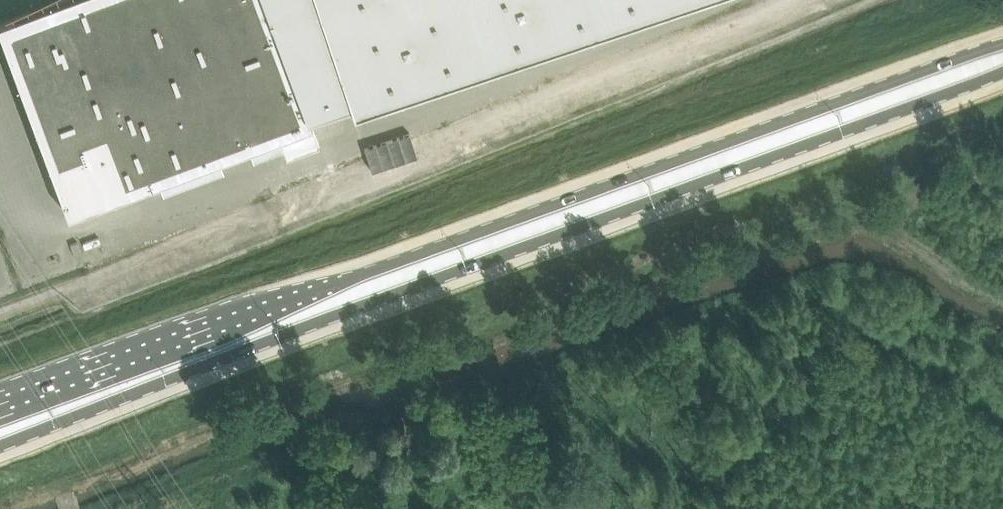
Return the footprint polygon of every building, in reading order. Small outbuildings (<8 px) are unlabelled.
[(221,158),(250,147),(280,136),(283,145),(287,156),(319,143),(314,128),(309,114),(330,106),(351,100),(354,109),(680,0),(57,0),(44,5),(0,21),(0,30),(68,214),(159,180),(221,158)] [(381,134),(391,156),(402,152),(392,129),(381,134)] [(391,156),(381,134),(370,138),(380,161),(391,156)] [(380,161),(370,138),(360,143),(369,165),(380,161)] [(349,148),(358,170),(369,165),(360,143),(349,148)]
